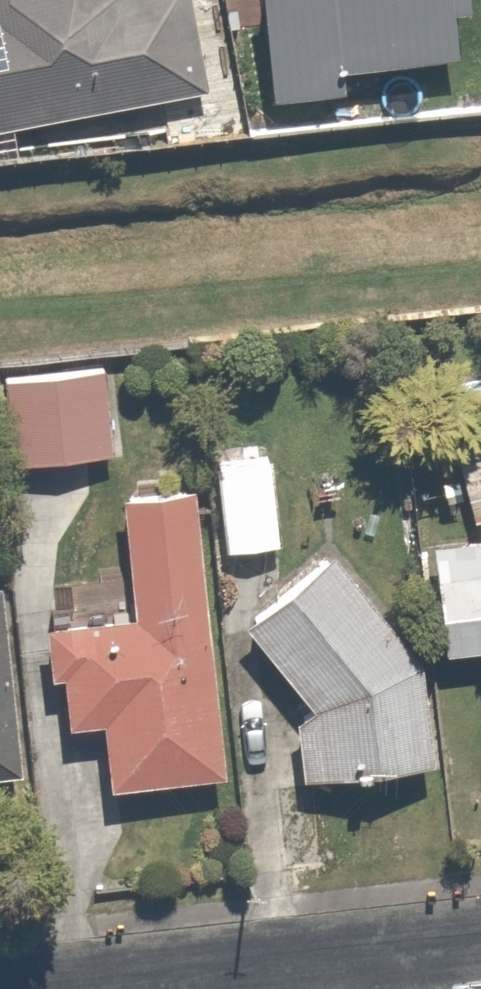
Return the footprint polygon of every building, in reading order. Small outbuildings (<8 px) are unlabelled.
[(212,111),(192,0),(0,0),(0,149),(212,111)] [(457,0),(235,0),(245,103),(339,94),(336,67),(462,55),(457,0)] [(0,396),(0,481),(95,477),(92,393),(0,396)] [(430,545),(480,535),(480,411),(423,416),(430,545)] [(253,472),(196,475),(200,575),(258,572),(253,472)] [(197,804),(172,511),(96,515),(102,637),(25,638),(25,696),(40,696),(40,744),(82,742),(81,802),(197,804)] [(400,688),(310,575),(216,647),(293,737),(262,747),(255,803),(407,785),(400,688)] [(415,596),(417,673),(461,672),(467,785),(480,785),(480,595),(415,596)]
